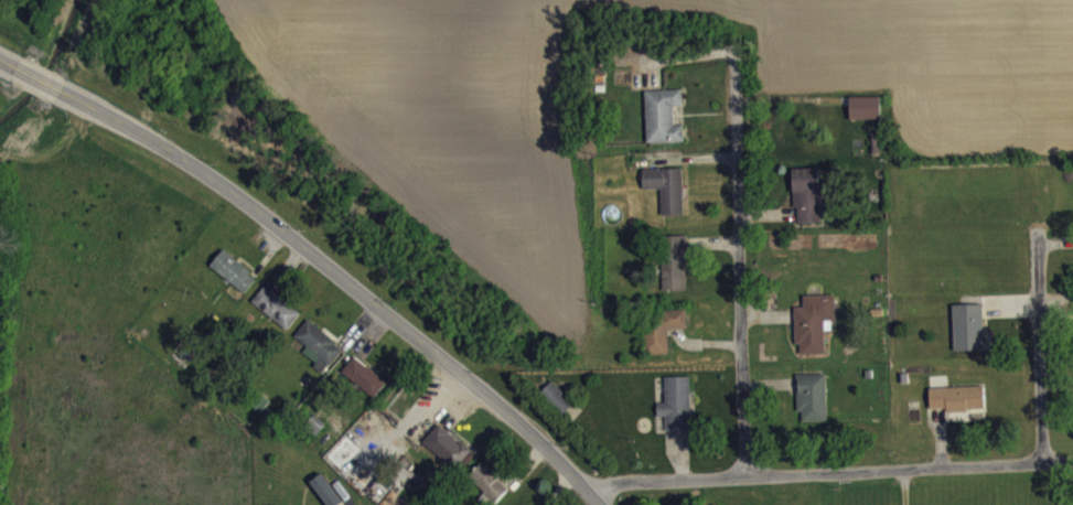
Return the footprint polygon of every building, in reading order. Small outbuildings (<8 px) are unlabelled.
[(648,154),(685,153),(684,136),(675,136),(675,117),(683,116),(683,100),(646,102),(648,154)] [(881,131),(881,108),(851,108),(851,131),(881,131)] [(821,179),(794,179),(795,235),(822,235),(821,179)] [(643,181),(644,201),(661,201),(662,227),(685,226),(683,180),(643,181)] [(688,301),(687,247),(663,247),(664,302),(688,301)] [(258,289),(225,260),(211,276),(245,305),(258,289)] [(301,325),(267,295),(252,312),(287,342),(301,325)] [(836,306),(804,306),(804,318),(795,318),(796,356),(801,356),(801,366),(826,365),(825,332),(837,332),(836,306)] [(954,316),(955,362),(985,362),(983,315),(954,316)] [(687,321),(656,321),(656,335),(645,335),(646,366),(670,365),(669,340),(687,339),(687,321)] [(294,347),(307,357),(302,365),(325,383),(344,359),(308,330),(294,347)] [(388,393),(355,367),(343,383),(375,409),(388,393)] [(799,424),(802,423),(802,433),(827,433),(827,385),(798,386),(799,424)] [(691,388),(665,388),(666,414),(658,414),(658,428),(666,428),(667,442),(691,441),(691,388)] [(930,399),(931,420),(947,420),(947,422),(986,421),(985,397),(930,399)] [(477,463),(439,435),(424,455),(461,483),(477,463)] [(511,501),(485,472),(470,487),(486,504),(506,504),(511,501)] [(376,484),(366,475),(354,488),(363,497),(376,484)] [(320,504),(338,504),(324,483),(312,492),(320,504)]
